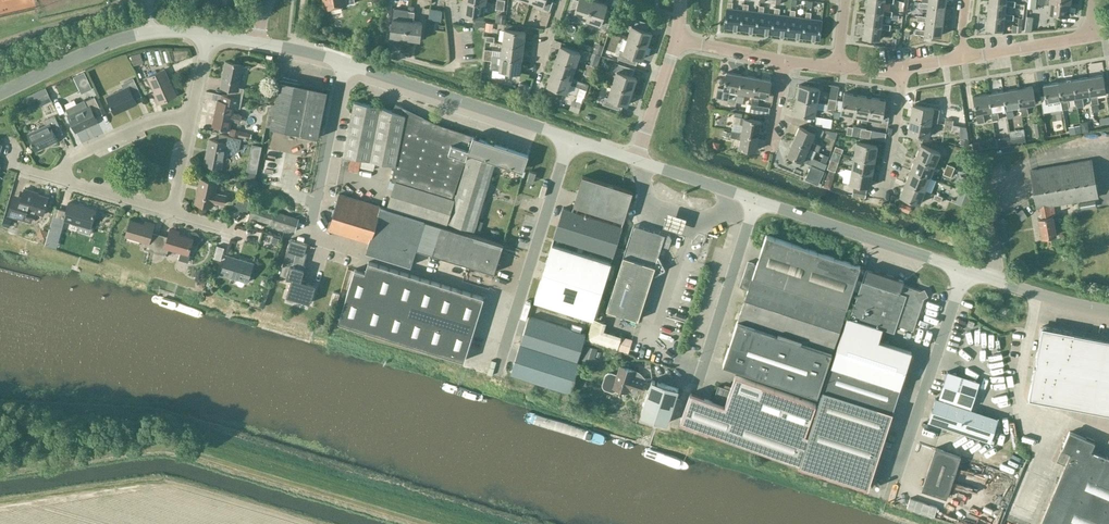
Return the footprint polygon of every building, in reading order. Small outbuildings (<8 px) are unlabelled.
[(485,3),(464,0),(462,14),(483,17),(485,3)] [(530,0),(543,5),(542,8),(549,10),(552,0),(530,0)] [(593,0),(570,0),(565,16),(572,18),(573,15),(586,19),(593,0)] [(595,0),(593,0),(586,19),(600,24),(599,27),(606,29),(612,11),(605,8),(607,4),(595,0)] [(866,9),(883,11),(883,10),(884,1),(893,2),(893,0),(867,0),(866,9)] [(1004,13),(1005,5),(1014,6),(1015,1),(1006,0),(1006,1),(993,0),(989,0),(987,13),(1004,15),(1004,13)] [(1070,1),(1065,0),(1038,0),(1038,3),(1049,5),(1048,13),(1068,15),(1070,1)] [(724,27),(740,29),(742,10),(732,8),(732,2),(728,1),(724,27)] [(742,10),(740,29),(756,31),(758,12),(747,10),(748,4),(743,3),(742,10)] [(758,12),(756,31),(772,33),(774,14),(763,12),(764,6),(759,5),(758,12)] [(926,19),(943,21),(944,8),(927,6),(927,7),(926,16),(917,15),(917,20),(926,21),(926,19)] [(775,7),(774,14),(772,33),(787,35),(790,16),(779,14),(779,8),(775,7)] [(790,9),(790,16),(787,35),(803,37),(805,18),(794,16),(795,10),(790,9)] [(883,11),(866,9),(864,22),(881,25),(881,23),(882,15),(891,16),(892,11),(883,10),(883,11)] [(405,38),(409,11),(402,10),(401,19),(392,18),(390,36),(394,37),(405,38)] [(414,11),(409,11),(405,38),(419,40),(422,22),(413,21),(414,11)] [(806,11),(805,18),(803,37),(819,39),(822,20),(810,18),(811,12),(806,11)] [(1013,14),(1004,13),(1004,15),(987,13),(986,27),(1003,29),(1004,18),(1013,19),(1013,14)] [(631,25),(625,43),(645,49),(651,31),(647,30),(649,23),(631,17),(628,24),(631,25)] [(941,35),(943,21),(926,19),(926,21),(924,29),(916,28),(915,33),(924,34),(924,33),(941,35)] [(493,23),(486,22),(485,30),(492,31),(493,23)] [(881,25),(864,22),(862,36),(879,39),(881,28),(889,29),(890,24),(881,23),(881,25)] [(504,28),(502,42),(523,45),(525,31),(504,28)] [(523,45),(502,42),(501,56),(522,58),(523,45)] [(645,49),(625,43),(622,51),(620,50),(617,58),(636,64),(638,57),(642,58),(645,49)] [(560,45),(555,59),(575,65),(580,52),(560,45)] [(142,62),(140,52),(130,55),(132,64),(142,62)] [(483,58),(491,59),(490,68),(520,72),(522,58),(501,56),(492,55),(484,54),(483,58)] [(555,59),(551,72),(571,78),(575,65),(555,59)] [(228,88),(227,95),(242,98),(244,88),(238,87),(243,64),(225,61),(220,86),(228,88)] [(616,71),(610,88),(630,95),(636,77),(632,76),(634,69),(616,63),(613,70),(616,71)] [(159,102),(176,95),(164,69),(148,76),(159,102)] [(84,72),(74,77),(82,94),(93,89),(84,72)] [(571,78),(551,72),(547,85),(566,92),(571,78)] [(730,90),(738,91),(741,74),(726,72),(723,88),(717,87),(715,97),(728,100),(730,90)] [(736,101),(743,102),(744,92),(752,94),(753,94),(756,77),(741,74),(738,91),(736,101)] [(1102,74),(1087,77),(1090,94),(1091,104),(1098,103),(1096,93),(1105,91),(1102,74)] [(753,94),(752,94),(749,111),(764,114),(766,106),(757,105),(759,95),(768,97),(771,80),(756,77),(753,94)] [(1090,94),(1087,77),(1072,79),(1075,96),(1077,106),(1083,105),(1082,95),(1090,94)] [(134,99),(141,95),(133,78),(123,82),(126,87),(107,96),(114,113),(136,103),(134,99)] [(1072,79),(1058,82),(1061,99),(1060,99),(1062,109),(1069,108),(1067,98),(1075,96),(1072,79)] [(279,81),(270,128),(318,138),(327,91),(279,81)] [(1061,99),(1058,82),(1043,84),(1047,111),(1054,110),(1052,100),(1060,99),(1061,99)] [(798,84),(796,98),(817,102),(819,88),(798,84)] [(1032,86),(1017,88),(1020,105),(1021,115),(1028,114),(1026,104),(1035,103),(1032,86)] [(630,95),(610,88),(607,97),(604,96),(602,104),(620,110),(623,103),(627,104),(630,95)] [(1020,105),(1017,88),(1003,91),(1005,108),(1007,118),(1013,117),(1012,107),(1020,105)] [(1003,91),(988,93),(991,110),(990,110),(992,120),(999,119),(997,109),(1005,108),(1003,91)] [(840,113),(854,115),(858,94),(844,92),(842,101),(837,100),(836,105),(835,110),(836,110),(836,111),(840,112),(840,113)] [(991,110),(988,93),(973,95),(977,122),(984,121),(982,111),(990,110),(991,110)] [(854,115),(867,118),(871,97),(858,94),(854,115)] [(242,98),(227,95),(226,101),(217,99),(212,125),(230,129),(231,120),(238,121),(239,113),(233,112),(234,106),(240,108),(242,98)] [(46,103),(43,96),(28,103),(31,110),(46,103)] [(84,99),(65,108),(68,114),(75,131),(97,121),(95,117),(102,113),(94,96),(84,101),(84,99)] [(871,97),(867,118),(881,120),(885,99),(871,97)] [(817,102),(796,98),(794,112),(814,115),(817,102)] [(354,101),(343,155),(395,165),(391,180),(395,181),(388,206),(446,224),(447,221),(475,229),(495,161),(511,167),(511,166),(523,170),(528,154),(473,136),(472,137),(439,126),(440,124),(435,122),(434,125),(380,106),(354,101)] [(912,104),(910,118),(931,121),(933,108),(912,104)] [(944,124),(952,125),(953,120),(950,119),(952,108),(945,107),(942,118),(945,119),(944,124)] [(56,136),(62,132),(54,115),(44,119),(47,124),(28,133),(36,150),(57,140),(56,136)] [(742,124),(741,132),(758,135),(760,120),(734,115),(732,122),(742,124)] [(832,119),(817,116),(816,125),(830,127),(832,119)] [(931,121),(910,118),(908,132),(928,135),(931,121)] [(1044,135),(1041,121),(1034,123),(1036,137),(1044,135)] [(793,140),(808,147),(818,151),(820,145),(811,141),(815,133),(822,136),(824,129),(809,123),(806,129),(799,126),(793,140)] [(239,131),(240,129),(230,127),(229,134),(239,136),(250,138),(251,133),(239,131)] [(1026,140),(1024,128),(1010,130),(1012,143),(1026,140)] [(758,135),(741,132),(731,130),(730,137),(740,138),(738,147),(755,150),(758,135)] [(241,138),(235,137),(219,133),(218,140),(210,138),(205,163),(221,166),(223,157),(238,151),(241,138)] [(808,147),(793,140),(787,154),(811,164),(824,170),(827,164),(805,154),(808,147)] [(856,141),(854,155),(874,159),(877,145),(856,141)] [(915,157),(934,165),(940,152),(920,144),(915,157)] [(269,149),(263,176),(280,179),(286,153),(269,149)] [(854,155),(851,169),(872,172),(874,159),(854,155)] [(929,177),(934,165),(915,157),(910,169),(929,177)] [(1052,215),(1050,216),(1048,205),(1097,197),(1091,159),(1030,170),(1036,207),(1039,207),(1041,217),(1038,218),(1042,237),(1056,235),(1052,215)] [(811,164),(805,179),(818,184),(824,170),(811,164)] [(872,172),(851,169),(849,182),(870,186),(872,172)] [(905,182),(924,190),(929,177),(910,169),(905,182)] [(530,171),(527,181),(533,183),(536,173),(530,171)] [(582,176),(573,205),(623,220),(632,191),(582,176)] [(224,203),(226,195),(214,192),(216,182),(200,178),(195,202),(211,206),(212,201),(224,203)] [(919,203),(924,190),(905,182),(900,195),(919,203)] [(24,219),(27,209),(43,214),(48,197),(33,193),(34,192),(22,188),(18,200),(13,199),(8,214),(24,219)] [(865,191),(853,189),(852,196),(864,199),(865,191)] [(441,225),(396,211),(340,193),(328,229),(369,242),(366,251),(411,265),(416,248),(494,272),(503,244),(441,225)] [(237,197),(235,210),(249,213),(251,200),(237,197)] [(1096,206),(1095,199),(1080,202),(1081,209),(1096,206)] [(90,226),(94,211),(95,209),(69,202),(66,211),(59,209),(55,223),(62,225),(64,219),(80,224),(78,230),(90,234),(92,226),(90,226)] [(299,218),(273,210),(252,204),(248,217),(269,223),(295,231),(299,218)] [(563,208),(562,211),(534,300),(593,318),(610,262),(583,253),(585,247),(612,256),(622,226),(563,208)] [(667,210),(662,225),(681,231),(686,216),(667,210)] [(154,252),(160,234),(152,232),(154,223),(145,221),(144,224),(130,220),(126,235),(145,241),(143,248),(154,252)] [(668,237),(659,234),(659,233),(633,224),(606,311),(637,321),(650,278),(663,271),(656,257),(659,247),(667,249),(669,240),(668,237)] [(168,237),(160,234),(154,252),(166,255),(168,248),(180,251),(178,259),(188,261),(190,254),(188,253),(192,238),(178,234),(179,231),(170,228),(168,237)] [(860,265),(766,234),(756,264),(748,261),(743,274),(846,307),(860,265)] [(286,276),(288,269),(302,274),(305,265),(303,265),(305,257),(303,256),(307,243),(290,238),(279,274),(286,276)] [(220,260),(224,247),(217,245),(213,258),(220,260)] [(247,281),(253,261),(227,253),(221,273),(247,281)] [(464,360),(483,297),(368,261),(365,271),(354,268),(338,321),(464,360)] [(866,267),(862,280),(850,317),(894,331),(896,324),(913,330),(926,292),(902,284),(904,280),(866,267)] [(288,269),(286,276),(291,278),(286,295),(310,302),(315,284),(300,280),(302,274),(288,269)] [(831,352),(846,307),(743,274),(739,286),(748,289),(737,321),(723,364),(817,395),(832,352),(831,352)] [(531,312),(521,343),(577,360),(587,329),(531,312)] [(882,328),(847,317),(831,365),(818,402),(799,463),(798,465),(868,487),(912,351),(878,341),(882,328)] [(602,321),(593,318),(587,338),(617,347),(620,338),(599,331),(602,321)] [(1042,326),(1028,398),(1108,413),(1108,339),(1042,326)] [(569,391),(579,362),(520,343),(511,373),(569,391)] [(596,348),(587,345),(581,361),(594,366),(597,359),(593,358),(596,348)] [(620,365),(617,374),(611,372),(609,372),(608,372),(606,374),(605,375),(602,383),(602,385),(603,387),(604,389),(612,392),(614,391),(616,390),(617,388),(627,392),(628,388),(640,392),(644,378),(633,375),(634,370),(620,365)] [(818,402),(735,374),(730,388),(718,384),(713,400),(690,392),(680,421),(799,463),(818,402)] [(947,377),(940,397),(974,408),(981,388),(947,377)] [(679,388),(651,379),(640,413),(668,422),(679,388)] [(998,418),(987,414),(936,397),(928,421),(980,438),(990,441),(998,418)] [(1091,450),(1095,441),(1069,430),(1061,448),(1070,451),(1039,523),(1108,523),(1108,457),(1091,450)] [(940,431),(935,447),(921,489),(946,497),(960,455),(965,439),(940,431)]
